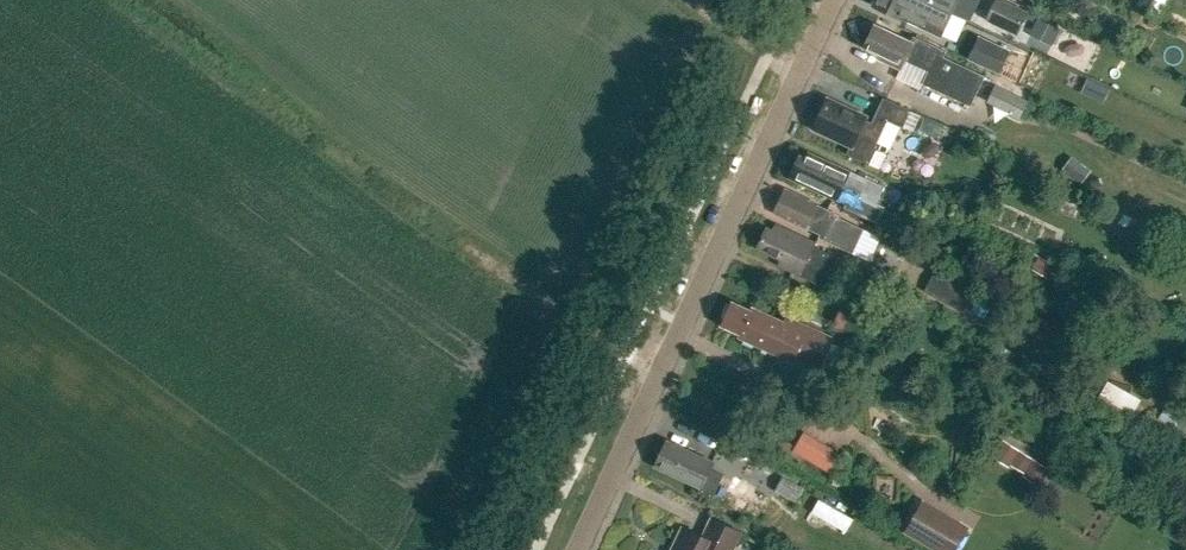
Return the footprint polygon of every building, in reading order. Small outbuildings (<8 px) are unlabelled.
[(953,13),(935,4),(926,0),(876,0),(873,6),(908,22),(912,16),(918,19),(916,25),(941,36),(953,13)] [(953,13),(958,0),(926,0),(935,4),(953,13)] [(1031,7),(1015,0),(995,0),(986,18),(1018,33),(1031,7)] [(1167,0),(1138,0),(1135,6),(1158,18),(1167,0)] [(1037,17),(1029,34),(1051,44),(1059,27),(1037,17)] [(911,42),(875,25),(864,48),(880,55),(878,59),(901,69),(905,61),(929,72),(923,84),(971,106),(985,77),(944,57),(946,52),(914,37),(911,42)] [(1009,51),(978,37),(968,58),(999,73),(1009,51)] [(1021,86),(996,75),(985,100),(1010,112),(1021,86)] [(1108,88),(1087,76),(1080,90),(1101,102),(1108,88)] [(871,129),(863,125),(867,116),(827,97),(813,128),(851,146),(847,154),(867,163),(887,120),(903,127),(910,111),(884,100),(871,129)] [(848,171),(809,153),(807,159),(800,156),(790,178),(847,205),(846,208),(877,222),(884,208),(876,204),(884,187),(848,171)] [(1076,153),(1062,174),(1082,188),(1096,167),(1076,153)] [(853,254),(864,230),(832,214),(832,212),(818,206),(818,205),(785,190),(774,213),(807,228),(807,229),(820,235),(819,238),(853,254)] [(816,244),(776,225),(773,231),(767,228),(757,249),(781,260),(779,266),(832,290),(845,262),(814,248),(816,244)] [(1039,257),(1032,269),(1050,279),(1057,266),(1039,257)] [(934,270),(923,290),(963,311),(974,290),(934,270)] [(879,349),(892,321),(844,300),(832,327),(879,349)] [(751,309),(733,301),(722,325),(739,333),(739,337),(793,362),(795,358),(819,370),(834,339),(787,317),(785,322),(752,307),(751,309)] [(1141,409),(1146,393),(1116,382),(1111,398),(1141,409)] [(1180,415),(1167,438),(1185,448),(1185,418),(1180,415)] [(1001,440),(991,456),(1008,466),(1017,450),(1001,440)] [(712,500),(723,476),(711,470),(714,464),(667,442),(655,467),(700,488),(698,493),(712,500)] [(842,454),(830,446),(818,465),(831,473),(842,454)] [(1032,459),(1022,475),(1039,485),(1049,469),(1032,459)] [(756,490),(758,485),(734,474),(727,490),(750,501),(755,489),(756,490)] [(796,500),(804,485),(783,474),(775,488),(796,500)] [(760,518),(770,497),(756,490),(755,489),(750,501),(745,511),(760,518)] [(970,525),(924,498),(904,530),(938,549),(955,549),(970,525)] [(740,533),(712,519),(703,538),(683,528),(673,549),(732,549),(740,533)]
